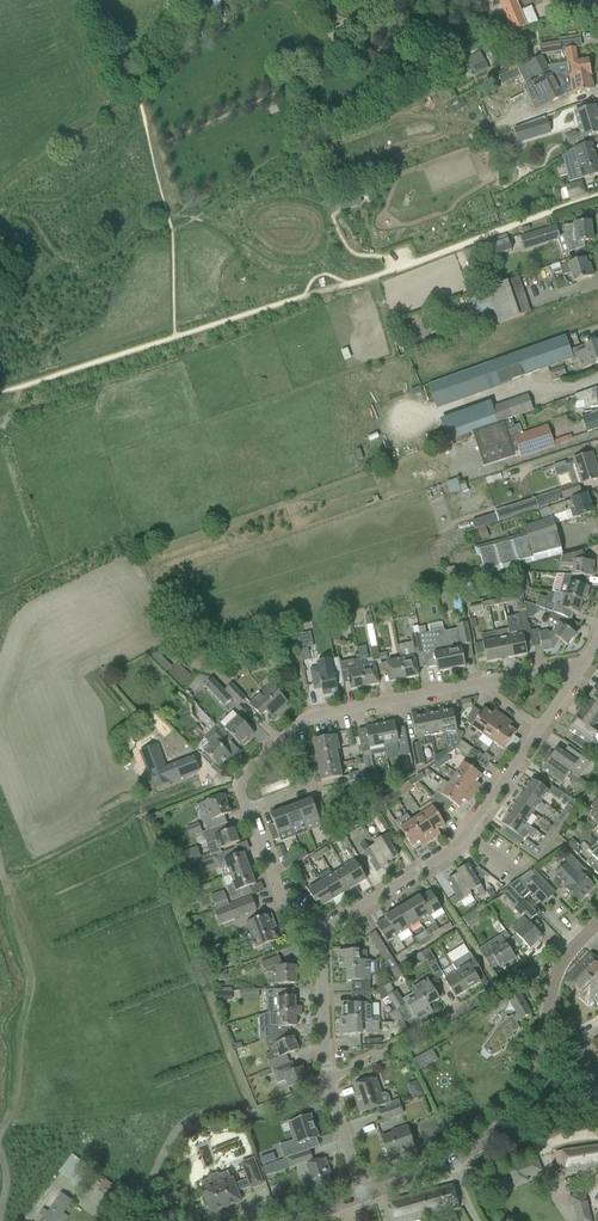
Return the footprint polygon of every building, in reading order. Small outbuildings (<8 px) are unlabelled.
[(500,1),(509,24),(512,31),(513,32),(527,26),(516,0),(501,0),(500,1)] [(218,10),(213,13),(217,19),(218,19),(219,21),(222,19),(221,17),(222,17),(218,10)] [(540,46),(541,55),(562,52),(560,43),(540,46)] [(565,50),(568,64),(547,67),(541,56),(526,64),(513,70),(499,78),(502,85),(521,75),(525,83),(524,84),(537,110),(549,103),(550,105),(566,96),(565,95),(594,90),(589,60),(578,62),(576,48),(565,50)] [(466,59),(475,76),(489,69),(480,52),(466,59)] [(462,97),(452,103),(457,111),(467,104),(462,97)] [(596,107),(574,113),(579,132),(580,134),(576,136),(578,142),(584,140),(584,139),(597,134),(597,114),(596,107)] [(547,119),(545,120),(544,118),(513,129),(517,141),(550,131),(547,119)] [(494,138),(485,141),(487,146),(489,152),(497,149),(494,138)] [(575,148),(584,178),(597,174),(597,163),(597,164),(592,143),(575,148)] [(564,182),(569,199),(585,194),(583,185),(574,188),(572,180),(564,182)] [(357,192),(337,199),(341,211),(362,204),(357,192)] [(575,224),(563,226),(564,235),(570,252),(585,247),(585,242),(593,241),(591,222),(574,224),(575,224)] [(521,238),(525,249),(561,238),(557,227),(521,238)] [(486,247),(490,258),(512,251),(508,239),(486,247)] [(474,255),(481,253),(478,246),(464,251),(469,267),(477,264),(474,255)] [(563,276),(572,273),(574,282),(594,276),(590,264),(587,264),(586,259),(574,262),(560,266),(563,276)] [(487,289),(499,324),(531,313),(519,278),(487,289)] [(597,341),(586,345),(585,345),(587,350),(578,353),(576,348),(571,350),(566,336),(532,348),(516,354),(517,354),(502,360),(493,363),(498,378),(500,384),(509,381),(532,373),(578,357),(582,369),(597,364),(597,366),(597,342),(597,341)] [(559,379),(556,370),(549,373),(552,382),(559,379)] [(575,396),(576,403),(577,410),(597,407),(597,388),(575,396)] [(487,427),(533,410),(534,410),(528,394),(506,403),(506,404),(482,413),(487,427)] [(587,432),(597,428),(597,413),(582,418),(587,432)] [(520,458),(555,447),(548,425),(523,434),(520,427),(515,428),(512,420),(472,432),(483,466),(515,457),(514,453),(519,452),(520,458)] [(565,498),(581,493),(579,485),(597,479),(597,475),(594,465),(596,464),(592,453),(574,459),(575,463),(566,466),(573,486),(536,498),(537,501),(507,511),(509,518),(539,508),(539,509),(565,500),(565,498)] [(570,501),(548,508),(540,511),(543,520),(551,518),(566,513),(566,512),(570,510),(573,520),(593,513),(587,495),(570,501)] [(525,565),(563,555),(559,538),(552,518),(541,522),(526,527),(527,533),(474,548),(477,557),(480,556),(483,566),(479,566),(480,568),(456,575),(459,582),(482,576),(517,567),(525,565)] [(485,526),(478,529),(482,539),(489,536),(485,526)] [(572,575),(589,577),(593,577),(594,562),(590,561),(586,548),(563,555),(562,566),(573,567),(572,575)] [(454,567),(446,569),(450,585),(459,582),(456,575),(454,567)] [(527,572),(518,571),(522,587),(529,588),(526,572),(527,572)] [(564,575),(559,593),(583,600),(583,601),(586,601),(590,587),(587,586),(589,577),(572,575),(564,575)] [(472,583),(465,585),(467,593),(473,592),(472,583)] [(554,605),(552,612),(572,620),(574,612),(579,614),(583,601),(583,600),(559,593),(559,594),(555,593),(552,604),(554,605)] [(503,598),(504,604),(505,609),(509,608),(508,603),(512,602),(511,597),(503,598)] [(490,607),(489,601),(470,605),(472,614),(484,611),(483,608),(486,607),(487,612),(490,611),(490,607)] [(539,630),(531,631),(534,647),(542,646),(543,651),(553,649),(559,640),(568,646),(576,634),(567,628),(572,620),(552,612),(549,617),(546,622),(555,628),(552,634),(548,631),(539,633),(539,630)] [(458,629),(444,632),(452,670),(466,667),(464,655),(462,648),(462,646),(471,644),(467,623),(466,623),(458,624),(457,625),(458,629)] [(507,623),(508,629),(510,637),(514,657),(528,655),(527,649),(534,647),(531,631),(530,624),(516,627),(509,623),(507,623)] [(510,637),(508,629),(482,634),(483,642),(475,644),(477,654),(485,653),(487,663),(514,657),(510,637)] [(422,643),(424,652),(427,668),(437,666),(438,673),(452,670),(444,632),(444,631),(420,635),(422,643)] [(299,635),(301,649),(315,647),(314,637),(307,638),(307,634),(299,635)] [(415,637),(411,638),(412,642),(413,649),(414,654),(424,652),(422,643),(420,635),(417,636),(415,637)] [(380,660),(379,654),(378,646),(371,648),(373,656),(372,656),(373,661),(380,660)] [(413,649),(399,651),(401,659),(405,679),(419,676),(415,657),(414,654),(413,649)] [(365,659),(360,660),(365,687),(379,684),(377,673),(375,665),(367,666),(365,659)] [(401,659),(387,662),(389,670),(391,682),(405,679),(401,659)] [(347,664),(340,666),(343,681),(344,680),(349,679),(351,690),(365,687),(360,660),(354,661),(356,668),(348,670),(347,664)] [(340,666),(340,663),(332,664),(333,670),(325,671),(325,669),(311,671),(314,685),(321,683),(323,695),(338,692),(337,685),(344,684),(344,683),(345,683),(344,680),(343,681),(340,666)] [(171,674),(184,685),(192,676),(179,665),(171,674)] [(232,699),(225,691),(213,678),(204,686),(224,707),(232,699)] [(232,684),(225,691),(232,699),(239,705),(246,699),(232,684)] [(269,714),(272,717),(287,702),(271,685),(250,705),(253,708),(259,714),(266,708),(271,712),(269,714)] [(589,697),(597,703),(597,687),(597,686),(589,697)] [(582,708),(597,719),(597,703),(589,697),(582,708)] [(470,699),(462,701),(463,709),(472,707),(470,699)] [(444,733),(447,749),(450,753),(454,751),(451,732),(457,731),(453,710),(444,712),(443,708),(438,709),(439,713),(440,713),(444,733)] [(574,718),(591,730),(592,730),(596,724),(597,725),(597,719),(582,708),(574,718)] [(478,731),(483,735),(498,713),(495,710),(492,714),(485,709),(469,731),(475,735),(478,731)] [(430,736),(431,736),(444,733),(440,713),(439,713),(431,715),(430,710),(425,711),(426,716),(430,736)] [(432,743),(431,736),(430,736),(426,716),(418,717),(417,713),(412,714),(417,739),(418,739),(418,744),(412,745),(416,766),(425,764),(421,745),(432,743)] [(483,735),(493,742),(509,721),(498,713),(483,735)] [(219,723),(216,726),(222,732),(230,741),(234,738),(240,744),(250,734),(252,736),(255,734),(246,725),(238,716),(225,729),(219,723)] [(574,718),(571,723),(573,725),(569,731),(585,742),(581,748),(585,750),(587,752),(592,746),(597,750),(597,748),(597,743),(593,740),(597,734),(592,730),(591,730),(574,718)] [(509,721),(493,742),(504,750),(517,732),(510,727),(513,723),(509,721)] [(384,745),(386,755),(409,750),(405,727),(396,729),(395,722),(380,725),(384,745)] [(370,748),(384,745),(380,725),(366,728),(368,739),(370,748)] [(222,732),(216,726),(206,736),(209,739),(207,741),(210,745),(203,751),(205,753),(201,757),(211,767),(211,766),(215,763),(219,768),(231,756),(223,747),(230,741),(222,732)] [(316,755),(337,751),(339,750),(339,747),(337,736),(316,740),(317,744),(314,744),(316,755)] [(457,749),(467,756),(473,749),(460,740),(457,749)] [(547,757),(577,778),(578,779),(585,768),(578,762),(582,756),(568,747),(564,753),(557,748),(553,754),(551,752),(547,757)] [(440,754),(443,758),(447,755),(450,753),(447,749),(440,754)] [(469,758),(478,764),(483,756),(473,749),(467,756),(469,758)] [(366,770),(365,771),(367,776),(368,778),(376,777),(374,767),(370,750),(362,752),(365,768),(366,770)] [(316,755),(319,768),(339,764),(337,751),(316,755)] [(486,753),(483,756),(478,764),(483,767),(486,769),(490,763),(489,762),(492,758),(486,753)] [(443,758),(440,760),(444,765),(451,760),(447,755),(443,758)] [(577,778),(547,757),(544,762),(546,764),(542,770),(552,777),(563,784),(567,778),(574,783),(577,778)] [(478,773),(483,767),(478,764),(469,758),(465,764),(464,763),(457,774),(478,789),(481,785),(477,782),(482,775),(478,773)] [(444,765),(440,760),(434,765),(437,770),(444,765)] [(339,764),(319,768),(322,781),(342,777),(339,764)] [(367,776),(365,771),(349,774),(351,782),(368,778),(367,776)] [(422,773),(415,777),(418,782),(425,778),(422,773)] [(457,774),(449,784),(471,800),(478,789),(457,774)] [(418,782),(415,777),(408,782),(411,787),(418,782)] [(532,779),(525,790),(541,802),(548,792),(559,800),(564,794),(552,786),(548,791),(532,779)] [(582,782),(577,779),(574,784),(579,788),(582,782)] [(433,797),(435,799),(442,806),(447,799),(459,808),(464,801),(468,803),(471,800),(449,784),(444,781),(436,792),(433,797)] [(398,789),(393,792),(397,799),(402,796),(398,789)] [(525,790),(517,801),(534,813),(541,802),(525,790)] [(397,799),(393,792),(388,796),(393,803),(397,799)] [(200,814),(206,831),(207,832),(225,825),(228,824),(225,816),(231,813),(224,795),(205,802),(208,811),(200,814)] [(312,799),(298,804),(306,824),(320,819),(316,810),(312,799)] [(419,809),(422,814),(437,837),(441,834),(438,830),(445,826),(435,810),(442,806),(435,799),(430,802),(419,809)] [(596,799),(589,807),(591,808),(591,812),(593,819),(597,824),(597,801),(596,799)] [(517,801),(509,812),(526,824),(534,813),(517,801)] [(298,804),(285,809),(292,829),(293,829),(306,824),(298,804)] [(568,804),(560,815),(565,818),(572,807),(568,804)] [(292,829),(285,809),(271,815),(274,824),(267,826),(273,841),(280,839),(281,842),(295,836),(293,829),(292,829)] [(526,824),(509,812),(502,823),(505,826),(502,831),(512,838),(521,844),(527,835),(533,839),(537,832),(526,824)] [(373,819),(381,834),(390,829),(381,814),(373,819)] [(426,844),(412,821),(407,814),(395,822),(400,829),(401,829),(412,847),(420,842),(422,846),(426,844)] [(422,814),(412,821),(426,844),(437,837),(422,814)] [(560,815),(553,826),(557,829),(565,818),(560,815)] [(319,822),(325,836),(332,834),(326,819),(319,822)] [(207,832),(206,831),(202,833),(211,855),(221,851),(221,849),(228,846),(239,842),(234,828),(227,831),(225,825),(207,832)] [(553,826),(545,837),(549,840),(557,829),(553,826)] [(373,843),(375,845),(376,845),(388,866),(394,863),(392,860),(398,857),(389,842),(395,838),(391,832),(380,839),(378,835),(372,839),(374,842),(373,843)] [(338,840),(341,845),(349,840),(346,836),(338,840)] [(549,840),(545,837),(537,848),(542,851),(549,840)] [(573,839),(568,844),(578,854),(581,851),(577,847),(579,846),(573,839)] [(597,841),(588,850),(593,855),(592,856),(594,857),(587,864),(597,874),(597,873),(597,842),(597,841)] [(376,845),(375,845),(369,849),(365,842),(360,845),(369,860),(371,863),(377,873),(388,866),(376,845)] [(276,848),(280,859),(287,856),(283,845),(276,848)] [(327,847),(319,852),(322,856),(330,852),(327,847)] [(227,868),(230,876),(250,869),(244,853),(238,855),(236,849),(224,853),(216,856),(215,855),(198,861),(203,874),(220,868),(221,871),(227,868)] [(291,858),(294,864),(305,858),(308,856),(304,849),(301,852),(291,858)] [(322,856),(319,852),(312,856),(315,861),(322,856)] [(356,861),(346,867),(357,885),(367,879),(356,861)] [(567,862),(559,869),(550,878),(554,882),(562,891),(565,888),(579,902),(594,887),(586,878),(580,872),(579,874),(567,862)] [(294,867),(299,876),(304,873),(299,865),(294,867)] [(468,865),(457,872),(470,893),(476,889),(480,896),(486,893),(468,865)] [(346,867),(336,873),(348,891),(357,885),(346,867)] [(250,869),(230,876),(233,884),(227,887),(232,901),(241,897),(252,893),(250,886),(255,884),(250,869)] [(470,893),(457,872),(451,875),(453,878),(447,881),(456,896),(450,899),(454,906),(472,895),(470,893)] [(336,873),(327,878),(338,897),(348,891),(336,873)] [(553,895),(536,877),(526,887),(543,905),(553,895)] [(327,878),(317,884),(329,903),(338,897),(327,878)] [(329,903),(317,884),(308,890),(319,909),(329,903)] [(420,896),(419,896),(431,916),(442,909),(431,891),(421,897),(420,896)] [(419,896),(408,903),(420,922),(431,916),(419,896)] [(230,905),(235,918),(257,910),(252,897),(230,905)] [(213,903),(215,910),(229,905),(227,898),(213,903)] [(514,908),(522,916),(525,913),(531,920),(537,915),(523,900),(514,908)] [(408,903),(397,910),(409,929),(420,922),(408,903)] [(486,909),(478,914),(481,919),(489,914),(486,909)] [(397,910),(386,917),(398,936),(409,929),(397,910)] [(251,934),(247,935),(252,950),(256,948),(267,944),(279,940),(274,928),(276,927),(273,919),(271,919),(269,914),(258,918),(247,923),(251,934)] [(398,936),(386,917),(385,917),(386,919),(376,925),(387,942),(398,936)] [(511,938),(520,947),(524,943),(530,949),(543,937),(534,928),(524,917),(520,922),(524,926),(516,934),(511,938)] [(450,923),(439,930),(442,934),(453,927),(450,923)] [(439,930),(428,936),(431,941),(442,934),(439,930)] [(376,946),(385,961),(391,957),(382,942),(376,931),(369,935),(376,946)] [(456,931),(451,934),(458,944),(462,941),(456,932),(456,931)] [(479,950),(483,957),(489,967),(490,966),(496,962),(500,968),(516,958),(512,951),(517,948),(512,939),(507,932),(490,943),(479,950)] [(428,936),(417,943),(420,948),(431,941),(428,936)] [(417,943),(406,950),(409,954),(420,948),(417,943)] [(340,969),(347,968),(360,968),(359,961),(359,951),(357,951),(357,947),(344,948),(344,952),(339,952),(340,969)] [(409,954),(406,950),(395,957),(398,961),(409,954)] [(414,957),(420,965),(426,961),(421,953),(414,957)] [(453,965),(468,990),(481,982),(477,976),(482,973),(473,958),(470,953),(452,964),(453,965)] [(564,983),(582,1000),(588,1006),(597,996),(597,987),(591,980),(597,972),(597,961),(591,954),(572,974),(564,983)] [(276,975),(277,984),(297,983),(296,966),(282,966),(282,964),(279,956),(268,960),(261,963),(264,971),(265,970),(266,973),(273,972),(274,975),(276,975)] [(391,957),(385,961),(396,980),(403,976),(391,957)] [(360,968),(347,968),(347,981),(370,980),(369,961),(359,961),(360,968)] [(468,990),(453,965),(442,972),(436,962),(429,966),(438,980),(443,977),(449,988),(456,998),(468,990)] [(225,971),(215,975),(217,978),(219,980),(221,980),(224,980),(226,978),(226,975),(225,971)] [(411,990),(416,998),(417,999),(422,996),(428,1006),(429,1006),(439,999),(427,980),(411,990)] [(388,996),(397,1010),(405,1005),(397,991),(395,992),(390,984),(383,988),(388,996)] [(382,1000),(388,996),(383,988),(377,991),(382,1000)] [(302,1011),(301,1007),(296,1007),(296,997),(290,997),(290,989),(289,990),(289,989),(265,990),(265,997),(268,997),(268,1006),(268,1013),(302,1011)] [(231,992),(222,993),(222,1000),(232,1000),(231,992)] [(516,1023),(521,1020),(532,1014),(520,992),(508,999),(517,1014),(509,1019),(501,1024),(497,1028),(483,1048),(492,1057),(502,1051),(500,1048),(508,1044),(506,1041),(514,1036),(513,1033),(520,1030),(516,1023)] [(491,1002),(492,1003),(495,1009),(508,1002),(504,995),(491,1002)] [(417,999),(416,998),(407,1004),(408,1005),(405,1007),(412,1018),(415,1016),(418,1021),(432,1012),(429,1006),(428,1006),(422,996),(417,999)] [(348,1006),(342,1006),(343,1018),(361,1017),(362,1023),(371,1023),(379,1022),(378,1004),(371,1004),(360,1004),(348,1005),(348,1006)] [(402,1019),(397,1010),(391,1014),(396,1022),(402,1019)] [(297,1026),(296,1016),(302,1016),(302,1011),(268,1013),(269,1027),(269,1029),(260,1029),(260,1041),(265,1039),(269,1037),(276,1034),(283,1034),(291,1034),(290,1027),(297,1026)] [(343,1018),(342,1018),(342,1035),(347,1035),(348,1038),(361,1038),(360,1034),(362,1034),(362,1030),(372,1030),(371,1023),(362,1023),(361,1017),(343,1018)] [(403,1021),(398,1025),(403,1033),(408,1030),(403,1021)] [(269,1061),(272,1069),(290,1063),(287,1055),(299,1050),(294,1036),(285,1040),(283,1034),(276,1034),(269,1037),(265,1039),(270,1053),(266,1055),(269,1061)] [(431,1047),(426,1050),(427,1052),(428,1052),(430,1057),(431,1059),(436,1056),(435,1054),(433,1049),(432,1049),(431,1047)] [(290,1063),(272,1069),(275,1078),(277,1084),(286,1080),(289,1088),(308,1081),(303,1067),(293,1071),(290,1063)] [(385,1105),(386,1108),(400,1103),(399,1100),(391,1102),(389,1095),(385,1093),(381,1094),(375,1078),(354,1085),(360,1101),(357,1102),(361,1113),(385,1105)] [(386,1108),(378,1110),(382,1121),(404,1114),(400,1103),(386,1108)] [(294,1141),(280,1146),(284,1159),(313,1149),(310,1140),(319,1137),(311,1114),(298,1119),(292,1121),(292,1122),(291,1122),(294,1129),(297,1139),(294,1141)] [(416,1150),(408,1126),(401,1128),(402,1131),(393,1134),(382,1138),(385,1148),(384,1149),(386,1155),(387,1154),(388,1157),(405,1151),(406,1153),(416,1150)] [(555,1153),(558,1174),(597,1168),(597,1145),(555,1152),(555,1153)] [(288,1159),(291,1167),(313,1160),(310,1151),(288,1159)] [(60,1170),(76,1183),(90,1165),(73,1153),(60,1170)] [(276,1160),(274,1153),(260,1158),(263,1164),(276,1160)] [(508,1168),(512,1179),(541,1168),(537,1157),(508,1168)] [(307,1165),(315,1190),(332,1184),(327,1170),(329,1169),(326,1158),(307,1165)] [(204,1190),(202,1190),(203,1191),(211,1212),(211,1213),(212,1212),(240,1202),(241,1201),(241,1200),(238,1192),(251,1187),(252,1188),(263,1184),(254,1159),(242,1163),(248,1179),(234,1184),(233,1180),(233,1179),(232,1179),(204,1190)] [(266,1176),(273,1174),(270,1165),(263,1167),(266,1176)] [(90,1216),(120,1192),(110,1179),(80,1203),(90,1216)] [(453,1185),(391,1201),(396,1220),(408,1220),(460,1207),(453,1185)] [(71,1201),(61,1194),(42,1220),(56,1220),(71,1201)] [(568,1196),(571,1206),(573,1206),(577,1220),(593,1220),(585,1194),(578,1196),(577,1194),(568,1196)]
